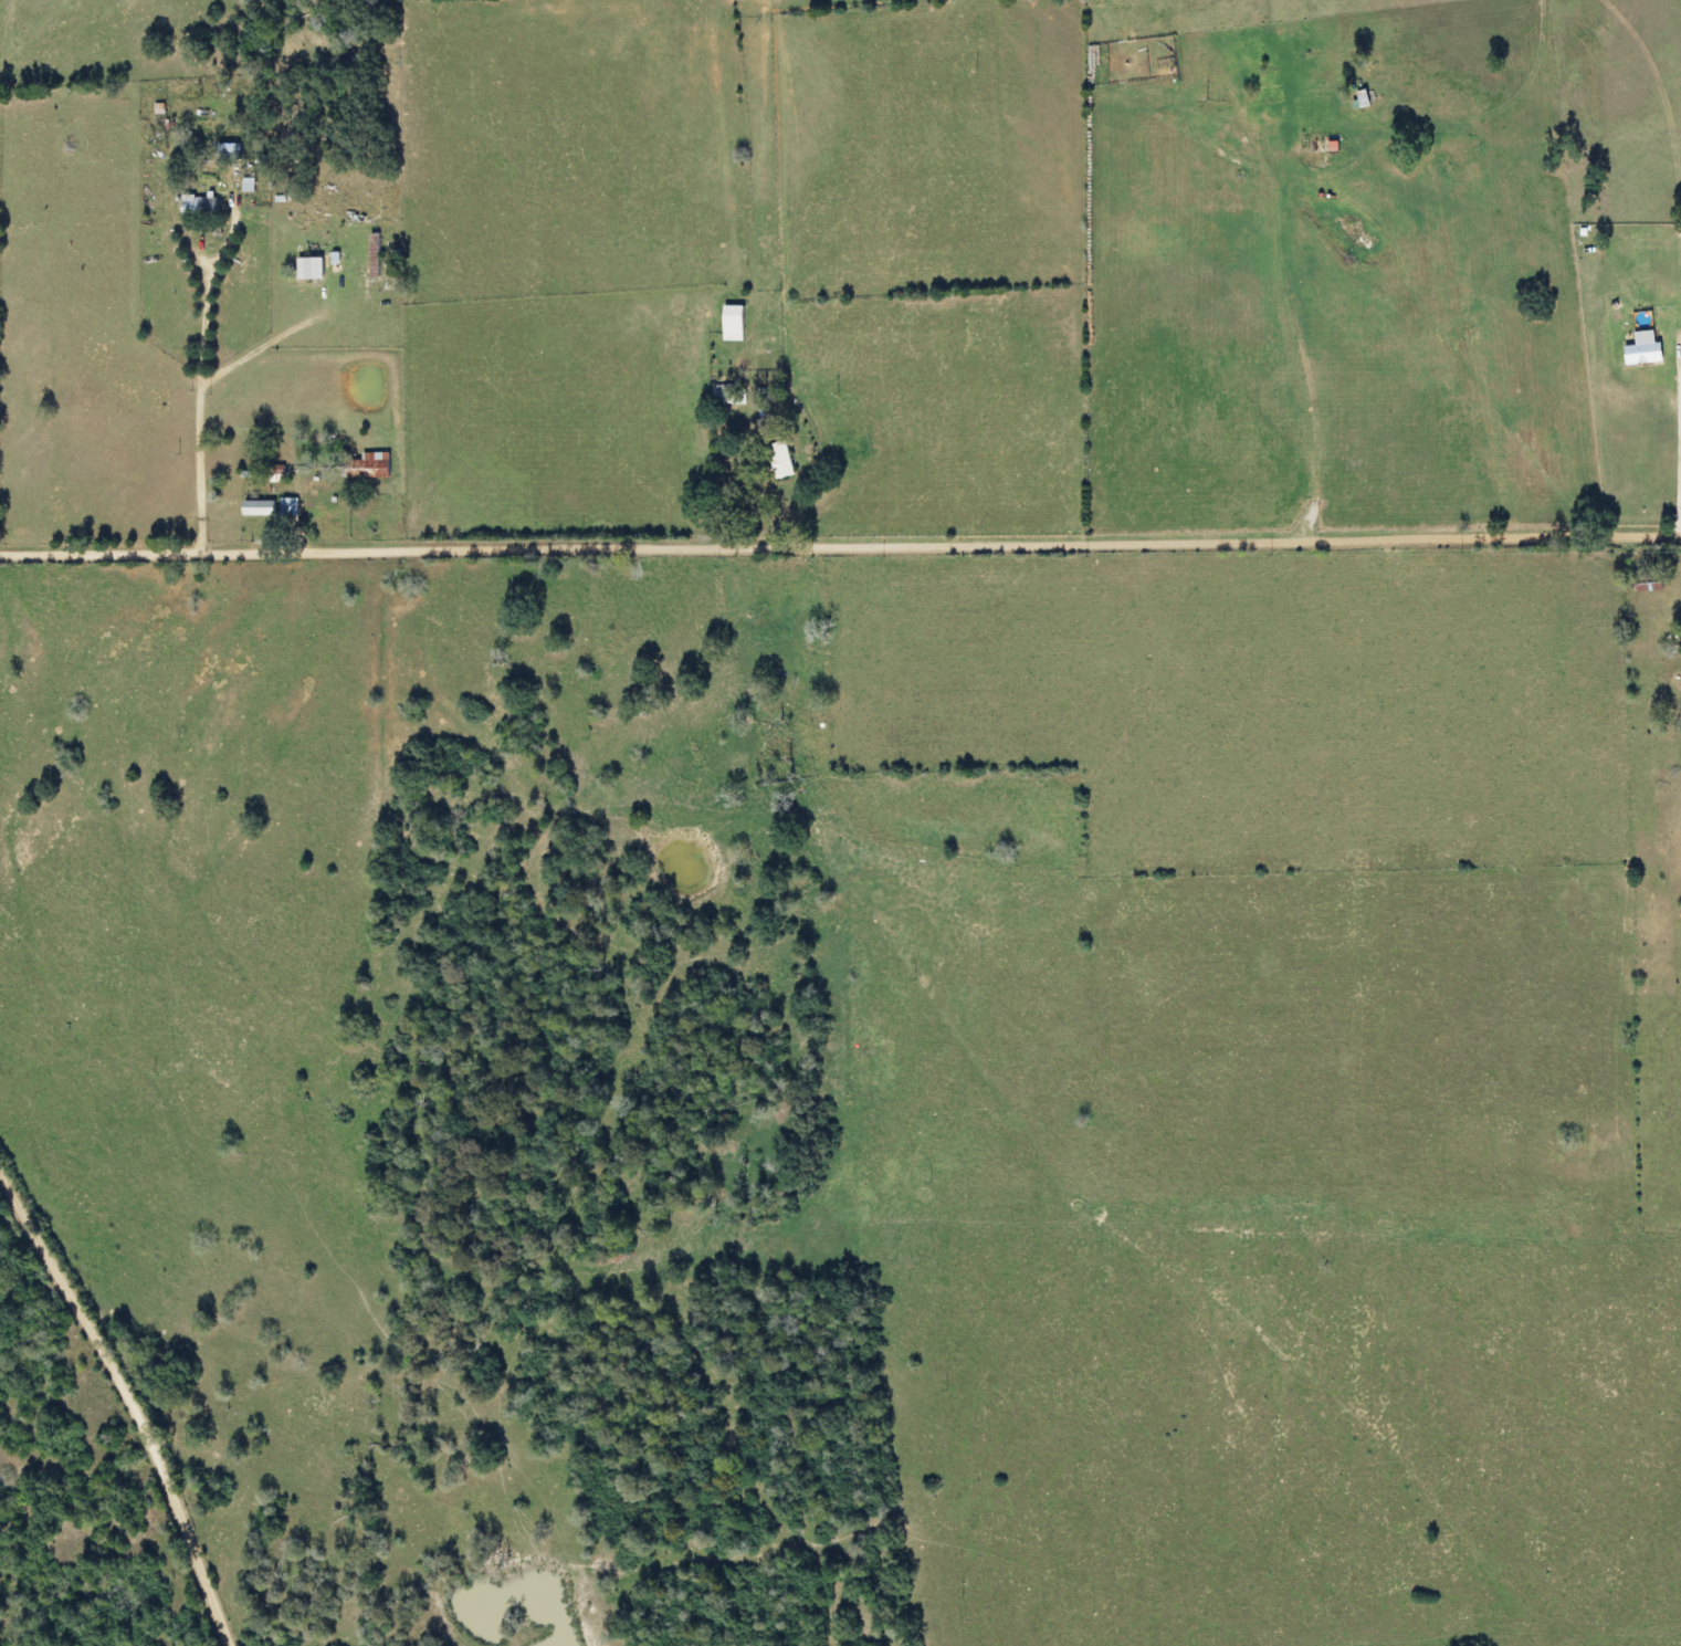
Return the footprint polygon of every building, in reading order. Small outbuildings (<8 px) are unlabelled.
[(1361,107),(1368,104),(1364,93),(1357,96),(1361,107)] [(1329,154),(1329,137),(1308,137),(1308,154),(1329,154)] [(238,144),(227,144),(227,156),(238,156),(238,144)] [(214,213),(214,196),(180,196),(180,213),(214,213)] [(378,277),(378,234),(369,234),(369,277),(378,277)] [(322,258),(297,258),(297,279),(322,279),(322,258)] [(722,334),(743,334),(743,305),(722,305),(722,334)] [(726,403),(726,385),(712,385),(712,403),(726,403)] [(744,391),(730,392),(731,404),(745,403),(744,391)] [(772,479),(793,475),(785,441),(764,445),(772,479)] [(388,478),(388,453),(361,453),(361,460),(343,460),(343,478),(388,478)] [(296,516),(296,499),(280,499),(280,516),(296,516)] [(242,516),(273,516),(273,501),(242,501),(242,516)] [(1634,584),(1637,593),(1661,586),(1659,577),(1634,584)]
